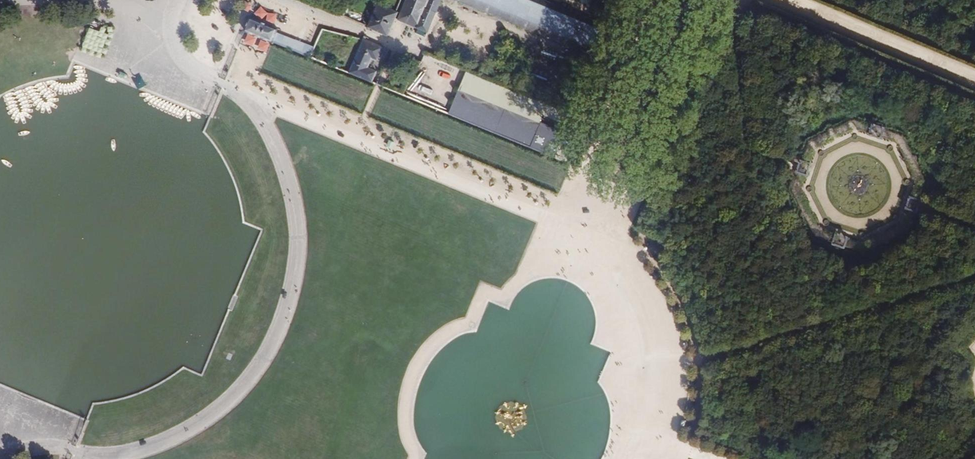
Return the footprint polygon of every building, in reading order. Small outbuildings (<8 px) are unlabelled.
[(490,0),(405,0),(397,22),(428,34),(441,1),(609,66),(615,49),(490,0)] [(615,49),(623,30),(547,0),(490,0),(615,49)] [(390,15),(371,9),(362,33),(381,40),(390,15)] [(275,27),(244,15),(237,34),(243,36),(297,56),(302,43),(273,32),(275,27)] [(103,44),(110,25),(92,18),(85,36),(103,44)] [(357,43),(345,76),(368,84),(372,74),(362,71),(366,62),(372,65),(378,51),(357,43)] [(454,96),(447,115),(529,148),(537,129),(454,96)] [(810,140),(804,155),(803,159),(801,158),(796,171),(797,171),(796,175),(791,190),(816,236),(832,243),(832,244),(846,249),(846,247),(862,251),(910,230),(917,212),(918,212),(923,199),(921,198),(921,196),(926,180),(902,135),(886,129),(886,128),(873,122),(872,124),(855,119),(810,140)] [(557,159),(568,163),(572,153),(561,148),(557,159)]
